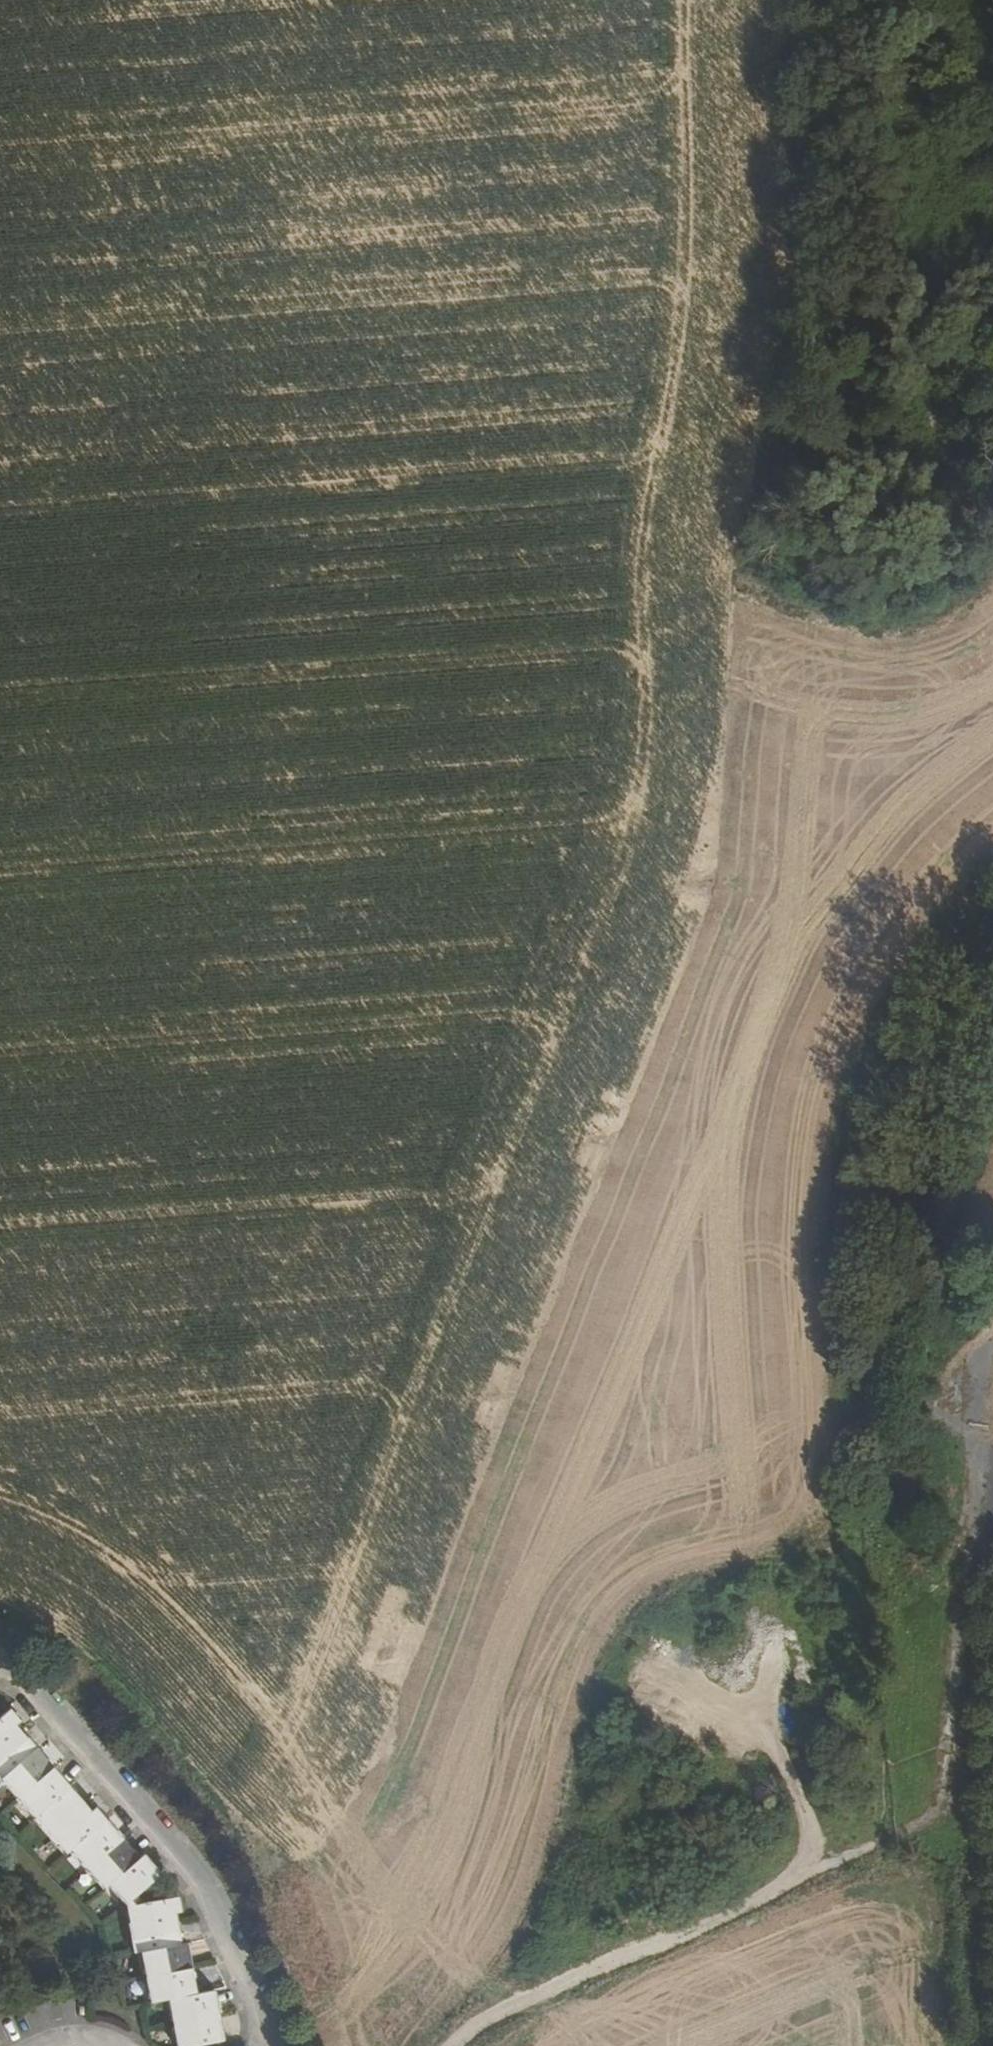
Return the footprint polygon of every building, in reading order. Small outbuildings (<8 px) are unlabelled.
[(65,1855),(69,1851),(103,1890),(106,1888),(125,1908),(133,1953),(140,1952),(149,2003),(168,2000),(176,2045),(200,2045),(224,2041),(214,1991),(197,1994),(187,1943),(181,1944),(176,1914),(181,1913),(178,1896),(149,1903),(141,1891),(160,1873),(143,1855),(140,1858),(95,1808),(91,1811),(16,1726),(20,1723),(9,1710),(0,1718),(0,1781),(65,1855)]
